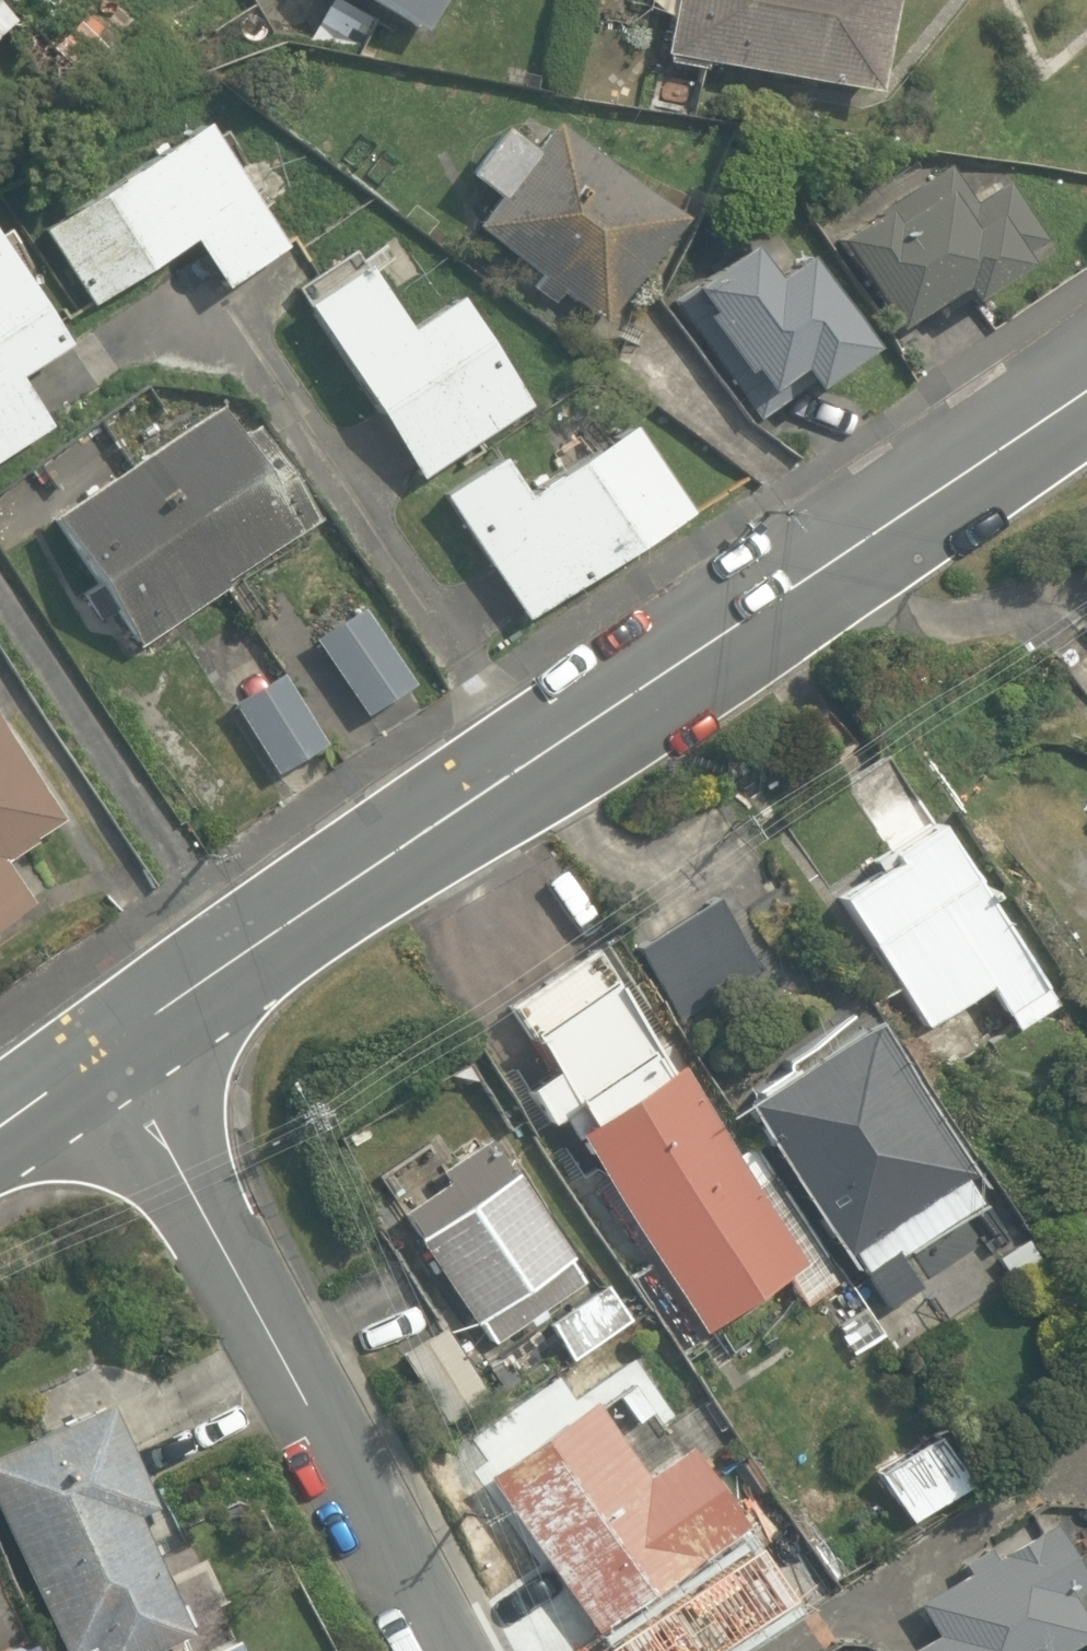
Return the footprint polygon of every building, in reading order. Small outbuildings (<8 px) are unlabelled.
[(424,28),(440,0),(373,0),(424,28)] [(676,64),(875,87),(885,0),(683,0),(676,64)] [(41,221),(93,299),(184,237),(221,291),(290,245),(200,113),(41,221)] [(595,319),(674,204),(553,120),(536,144),(498,118),(460,174),(489,194),(468,225),(528,266),(516,284),(545,305),(555,291),(595,319)] [(957,298),(1023,263),(1010,239),(1038,224),(1009,171),(969,192),(949,154),(825,220),(880,323),(950,285),(957,298)] [(675,297),(765,393),(799,362),(821,386),(871,339),(759,219),(675,297)] [(68,332),(0,229),(0,451),(54,416),(20,364),(68,332)] [(404,315),(364,251),(299,292),(415,478),(532,405),(455,283),(404,315)] [(233,583),(226,572),(304,517),(220,397),(52,514),(131,627),(143,645),(233,583)] [(506,441),(438,485),(519,612),(692,502),(633,410),(529,476),(506,441)] [(346,597),(303,627),(366,715),(408,685),(346,597)] [(269,675),(225,703),(270,774),(314,745),(269,675)] [(44,892),(14,848),(60,816),(0,728),(0,922),(44,892)] [(939,821),(834,897),(926,1023),(978,985),(1011,1031),(1063,993),(939,821)] [(765,970),(709,892),(626,950),(682,1029),(765,970)] [(984,1181),(859,1002),(731,1092),(857,1270),(984,1181)] [(562,1135),(700,1329),(780,1273),(800,1302),(831,1280),(673,1057),(562,1135)] [(513,1162),(410,1231),(488,1349),(592,1280),(513,1162)] [(448,1330),(395,1360),(432,1425),(485,1395),(448,1330)] [(603,1385),(478,1470),(584,1626),(733,1526),(655,1410),(631,1427),(603,1385)] [(0,1453),(0,1515),(61,1650),(133,1650),(186,1627),(135,1514),(155,1505),(109,1403),(0,1453)] [(973,1472),(933,1417),(866,1465),(906,1520),(973,1472)] [(890,1650),(1048,1650),(1086,1622),(1086,1619),(1067,1593),(1086,1578),(1086,1567),(1042,1506),(916,1600),(931,1621),(890,1650)] [(570,1647),(572,1650),(708,1650),(668,1587),(570,1647)] [(21,1632),(0,1643),(0,1650),(30,1650),(21,1632)]
